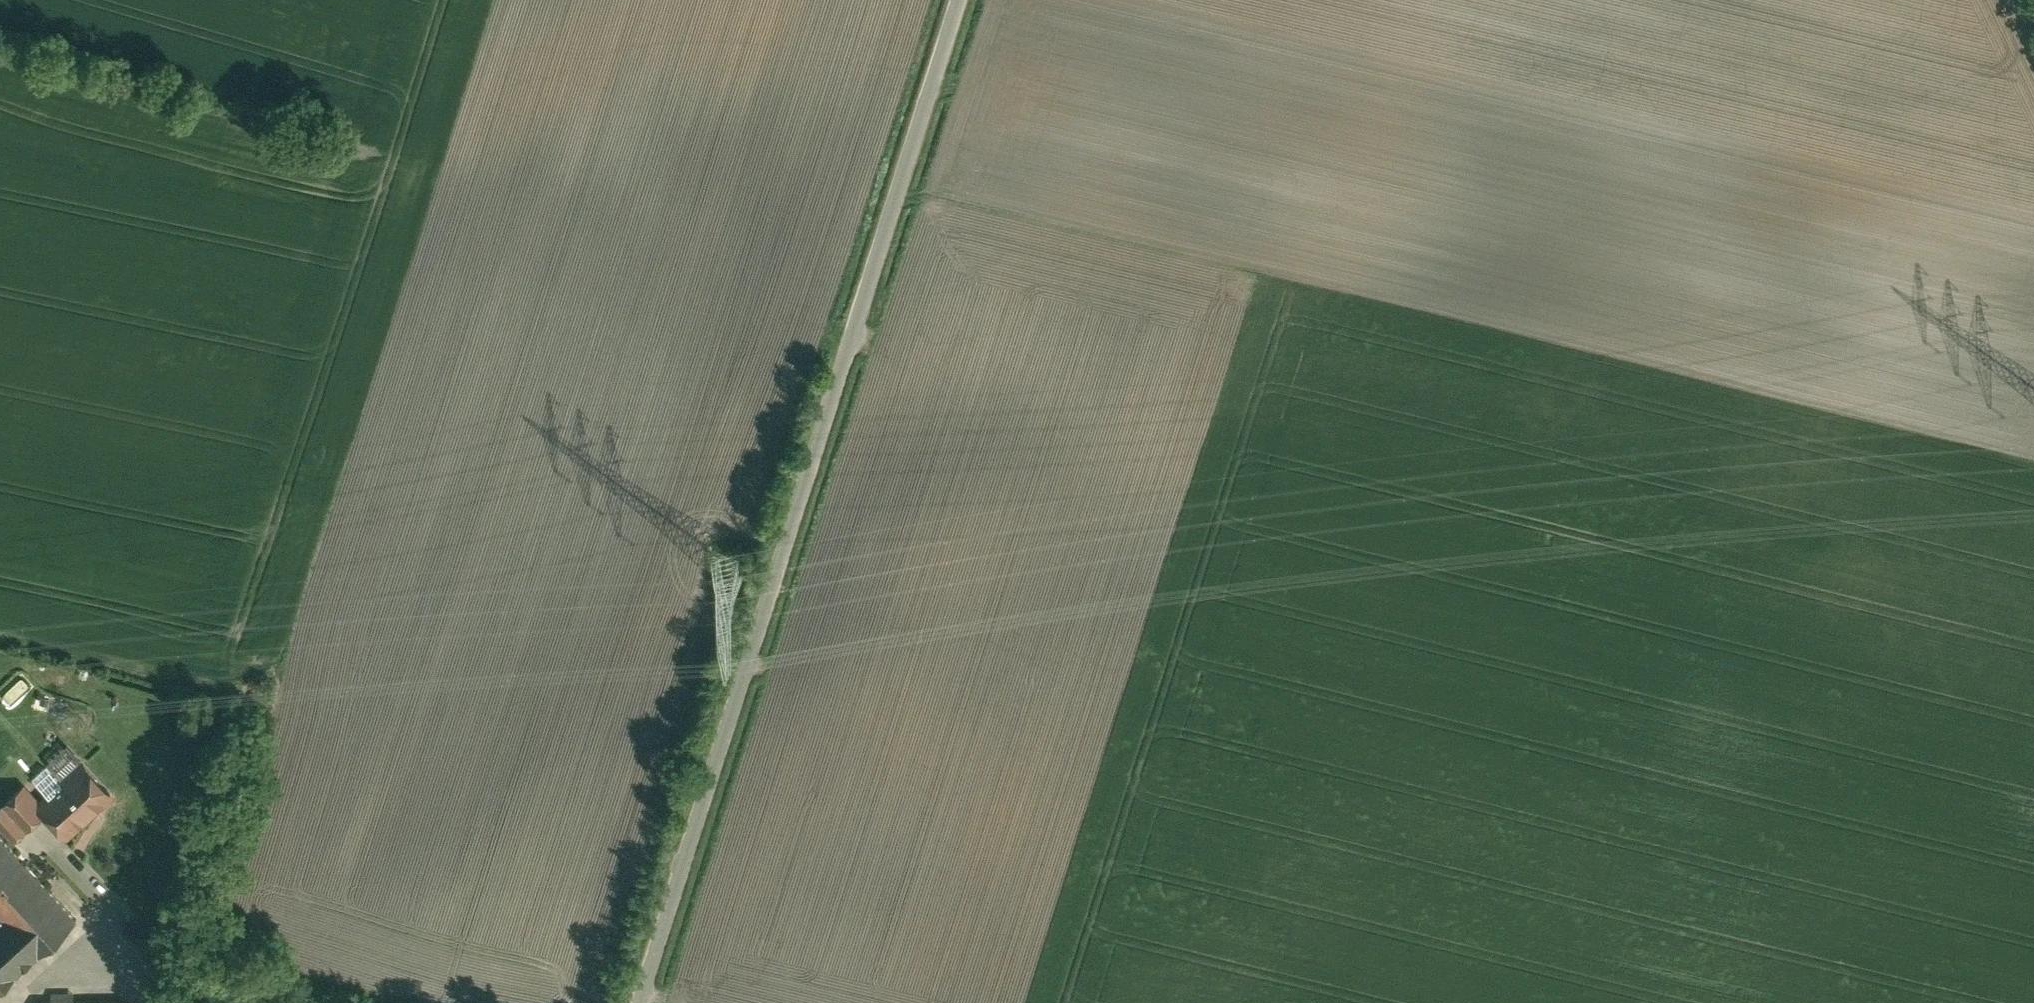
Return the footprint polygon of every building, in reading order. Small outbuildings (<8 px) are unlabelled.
[(41,802),(40,803),(46,809),(67,832),(86,815),(91,815),(99,808),(99,803),(111,792),(84,762),(41,802)] [(41,802),(25,785),(4,804),(26,827),(46,809),(40,803),(41,802)] [(5,916),(19,903),(15,898),(39,876),(0,834),(0,911),(5,916)] [(15,898),(19,903),(5,916),(0,920),(0,988),(77,918),(39,876),(15,898)]
